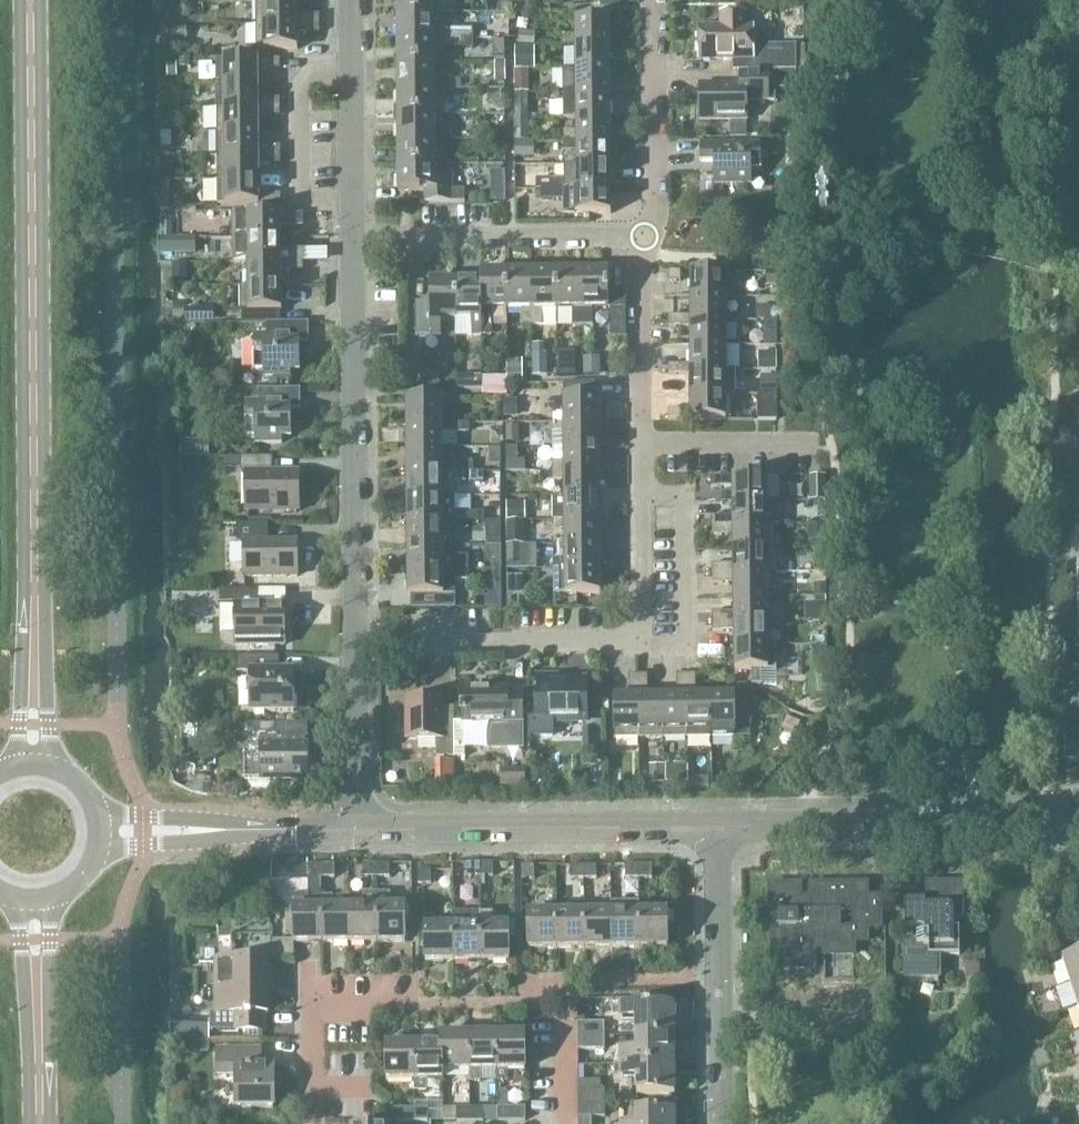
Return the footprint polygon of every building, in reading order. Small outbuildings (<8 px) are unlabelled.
[(435,14),(435,0),(398,0),(398,15),(435,14)] [(523,13),(536,13),(537,0),(536,0),(523,0),(523,13)] [(256,25),(320,25),(320,16),(298,16),(298,1),(256,1),(256,25)] [(182,2),(178,6),(178,12),(182,16),(187,16),(191,12),(191,6),(187,2),(182,2)] [(522,5),(501,5),(501,14),(522,14),(522,5)] [(452,40),(473,40),(473,29),(452,29),(435,30),(435,14),(398,15),(398,40),(452,40)] [(734,72),(768,72),(796,71),(796,46),(781,47),(753,47),(753,29),(745,29),(745,16),(722,16),(722,29),(700,30),(700,61),(734,60),(734,72)] [(563,46),(576,46),(610,46),(609,21),(576,21),(576,35),(563,36),(563,46)] [(320,25),(256,25),(256,50),(298,50),(298,35),(320,35),(320,25)] [(187,27),(173,28),(173,39),(187,39),(187,27)] [(534,33),(519,33),(519,44),(534,44),(534,33)] [(473,49),(473,40),(452,40),(398,40),(398,65),(435,65),(435,49),(473,49)] [(505,42),(494,42),(494,56),(505,56),(505,42)] [(576,70),(610,69),(610,46),(576,46),(576,70)] [(534,47),(516,47),(516,70),(534,69),(534,47)] [(179,56),(179,68),(191,68),(191,56),(179,56)] [(216,85),(258,84),(258,70),(280,70),(280,60),(216,59),(216,85)] [(176,63),(166,63),(166,77),(176,77),(176,63)] [(505,64),(495,64),(495,82),(505,82),(505,64)] [(435,65),(398,65),(398,90),(452,90),(463,90),(462,80),(435,80),(435,65)] [(563,70),(563,94),(610,93),(610,69),(576,70),(563,70)] [(529,71),(515,71),(515,93),(529,92),(529,71)] [(796,90),(796,71),(768,72),(768,73),(740,74),(741,87),(700,87),(700,120),(731,120),(731,139),(747,138),(746,102),(769,102),(768,90),(796,90)] [(217,108),(281,108),(280,99),(258,99),(258,84),(216,85),(217,108)] [(398,116),(435,115),(435,100),(452,100),(452,90),(398,90),(398,116)] [(501,91),(488,91),(488,102),(501,102),(501,91)] [(577,118),(610,117),(610,93),(563,94),(563,118),(577,118)] [(528,94),(515,95),(515,106),(528,106),(528,94)] [(217,132),(259,132),(259,118),(281,118),(281,108),(217,108),(217,132)] [(398,141),(452,141),(452,131),(435,131),(435,115),(398,116),(398,141)] [(564,142),(611,142),(610,117),(577,118),(577,132),(564,132),(564,142)] [(529,119),(515,119),(515,132),(529,132),(529,119)] [(484,130),(472,130),(472,140),(484,140),(484,130)] [(217,156),(281,156),(281,147),(259,147),(259,132),(217,132),(217,156)] [(800,155),(800,140),(802,140),(802,133),(790,133),(790,155),(800,155)] [(436,166),(436,164),(436,150),(452,150),(452,141),(398,141),(399,166),(436,166)] [(577,166),(611,166),(611,142),(564,142),(564,153),(577,153),(577,165),(577,166)] [(515,143),(515,165),(516,165),(536,166),(536,157),(535,157),(535,143),(515,143)] [(762,171),(761,143),(700,144),(700,166),(714,165),(714,187),(752,186),(752,171),(762,171)] [(217,156),(217,181),(259,180),(259,166),(281,165),(281,156),(217,156)] [(453,190),(453,166),(453,164),(436,164),(436,166),(399,166),(399,192),(425,192),(425,202),(465,202),(465,190),(453,190)] [(577,166),(577,165),(564,165),(564,179),(541,179),(542,191),(611,190),(611,166),(577,166)] [(505,201),(505,171),(491,171),(492,202),(505,201)] [(259,180),(217,181),(217,205),(281,204),(281,194),(259,194),(259,180)] [(611,190),(542,191),(542,200),(564,200),(564,215),(583,215),(589,215),(611,215),(611,190)] [(171,198),(161,198),(161,209),(171,209),(171,198)] [(797,222),(808,222),(808,207),(796,207),(797,222)] [(303,224),(303,214),(234,215),(234,239),(281,239),(281,224),(303,224)] [(172,223),(161,223),(161,237),(172,237),(172,223)] [(234,263),(248,263),(304,263),(304,253),(281,253),(281,239),(234,239),(234,263)] [(161,240),(160,240),(160,253),(161,253),(172,253),(171,240),(161,240)] [(248,287),(282,287),(282,272),(304,272),(304,263),(248,263),(248,287)] [(187,287),(187,264),(172,264),(172,287),(187,287)] [(573,326),(583,326),(582,272),(557,273),(557,310),(573,309),(573,326)] [(582,272),(583,326),(593,326),(593,309),(611,309),(611,338),(626,338),(626,309),(626,292),(609,292),(608,272),(582,272)] [(681,282),(681,272),(669,273),(669,282),(681,282)] [(691,298),(727,298),(727,272),(691,272),(691,298)] [(492,310),(507,310),(507,273),(481,273),(481,282),(482,327),(483,335),(492,334),(492,310)] [(523,327),(532,327),(532,273),(507,273),(507,310),(522,310),(523,327)] [(542,310),(557,310),(557,273),(532,273),(532,327),(542,326),(542,310)] [(783,273),(774,273),(774,288),(783,288),(783,273)] [(483,335),(482,327),(481,282),(456,283),(457,320),(472,319),(472,336),(483,336),(483,335)] [(441,320),(457,320),(456,283),(430,283),(430,303),(416,303),(416,336),(431,335),(431,337),(441,337),(441,320)] [(282,287),(248,287),(240,287),(240,312),(282,312),(282,287)] [(691,317),(680,317),(680,327),(691,327),(691,322),(727,322),(727,298),(691,298),(691,317)] [(771,309),(759,309),(759,322),(771,322),(771,311),(771,309)] [(202,310),(184,310),(184,324),(202,324),(202,310)] [(783,311),(771,311),(771,322),(778,322),(783,322),(783,311)] [(669,327),(680,327),(680,317),(669,317),(669,327)] [(691,322),(691,327),(691,346),(727,347),(727,322),(691,322)] [(291,377),(291,372),(300,372),(300,343),(309,343),(309,324),(267,324),(267,337),(254,337),(254,372),(263,372),(263,377),(291,377)] [(178,329),(164,330),(164,343),(171,343),(178,336),(178,329)] [(777,347),(777,335),(764,335),(764,347),(777,347)] [(691,366),(680,366),(680,376),(691,376),(691,371),(726,371),(727,347),(691,346),(691,366)] [(777,354),(760,353),(760,370),(777,370),(777,354)] [(547,354),(533,354),(533,377),(548,376),(547,354)] [(575,358),(558,358),(559,376),(575,376),(575,358)] [(598,365),(583,365),(583,375),(598,375),(598,365)] [(680,376),(680,366),(669,366),(669,376),(680,376)] [(523,371),(508,371),(508,384),(523,384),(523,371)] [(736,371),(726,371),(691,371),(691,376),(691,395),(726,395),(736,395),(736,371)] [(440,373),(423,373),(423,389),(440,389),(440,373)] [(482,377),(470,377),(470,390),(482,390),(482,377)] [(778,377),(762,377),(761,393),(777,393),(778,377)] [(507,378),(483,378),(483,390),(483,396),(507,396),(507,378)] [(553,422),(600,422),(600,398),(595,398),(595,383),(564,383),(564,414),(553,414),(553,422)] [(283,444),(283,438),(292,438),(292,410),(300,410),(300,390),(258,391),(259,403),(245,403),(246,439),(255,439),(255,444),(283,444)] [(726,421),(726,395),(691,395),(691,421),(726,421)] [(777,421),(778,396),(758,396),(757,421),(777,421)] [(407,424),(454,424),(454,415),(443,415),(442,399),(407,399),(407,424)] [(504,402),(504,416),(514,416),(514,402),(504,402)] [(669,421),(680,421),(680,411),(669,411),(669,421)] [(564,447),(600,447),(600,422),(553,422),(553,433),(564,433),(564,447)] [(407,449),(443,449),(443,434),(470,434),(470,423),(454,424),(407,424),(407,449)] [(520,443),(520,426),(507,426),(507,443),(520,443)] [(553,471),(600,471),(600,447),(564,447),(564,462),(553,462),(553,471)] [(518,461),(518,448),(507,448),(507,461),(518,461)] [(407,473),(455,473),(454,463),(454,449),(443,449),(407,449),(407,473)] [(241,458),(224,458),(225,468),(235,468),(241,468),(241,458)] [(241,458),(241,468),(242,476),(248,476),(248,510),(297,510),(297,475),(272,475),(272,458),(241,458)] [(473,463),(454,463),(455,473),(466,473),(470,473),(474,473),(473,463)] [(565,496),(600,496),(600,471),(553,471),(553,482),(565,482),(565,496)] [(408,498),(455,497),(454,483),(466,482),(466,473),(455,473),(407,473),(408,498)] [(474,473),(470,473),(470,482),(484,482),(484,473),(474,473)] [(826,476),(811,477),(811,501),(827,501),(826,476)] [(734,502),(767,502),(767,477),(711,478),(711,488),(733,488),(734,502)] [(553,521),(600,520),(600,496),(565,496),(553,496),(553,521)] [(408,522),(455,522),(467,522),(466,512),(455,512),(455,497),(408,498),(408,522)] [(712,526),(776,526),(775,502),(767,502),(734,502),(734,517),(712,517),(712,526)] [(524,503),(507,503),(507,521),(524,521),(524,503)] [(472,512),(468,512),(468,519),(468,522),(470,522),(474,521),(485,521),(485,512),(472,512)] [(565,545),(601,545),(600,520),(553,521),(553,531),(565,530),(565,545)] [(487,546),(501,545),(500,521),(487,521),(487,546)] [(524,521),(507,521),(507,534),(524,534),(524,521)] [(408,547),(443,546),(443,531),(455,531),(455,522),(408,522),(408,547)] [(268,542),(268,525),(237,525),(237,543),(244,543),(244,578),(298,577),(297,542),(268,542)] [(826,525),(809,525),(809,539),(826,539),(826,525)] [(768,550),(776,550),(776,526),(712,526),(712,536),(734,536),(734,550),(768,550)] [(521,545),(507,545),(507,564),(521,563),(521,545)] [(554,570),(601,569),(601,545),(565,545),(565,560),(553,560),(554,570)] [(408,571),(455,571),(455,561),(444,561),(443,546),(408,547),(408,571)] [(776,574),(776,550),(768,550),(734,550),(734,565),(712,565),(712,574),(768,574),(768,575),(776,574)] [(827,562),(814,562),(814,573),(827,573),(827,562)] [(601,569),(554,570),(554,595),(601,595),(601,569)] [(455,571),(408,571),(408,596),(455,596),(455,581),(469,581),(469,570),(455,571)] [(769,598),(768,575),(768,574),(712,574),(713,584),(735,584),(735,598),(769,598)] [(523,578),(508,578),(508,595),(523,595),(523,578)] [(826,587),(815,587),(815,597),(826,597),(826,587)] [(259,606),(259,591),(220,591),(220,607),(236,607),(236,646),(285,646),(284,605),(259,606)] [(713,622),(769,622),(769,598),(735,598),(735,613),(713,613),(713,622)] [(827,604),(812,604),(812,620),(827,620),(827,604)] [(736,646),(769,645),(769,622),(713,622),(713,632),(735,631),(736,646)] [(778,685),(777,645),(769,645),(736,646),(736,671),(753,671),(753,686),(778,685)] [(828,648),(815,648),(815,666),(829,666),(828,648)] [(279,672),(279,657),(236,658),(236,673),(250,673),(250,713),(294,713),(294,672),(279,672)] [(663,739),(663,697),(648,698),(648,675),(639,676),(640,739),(663,739)] [(663,739),(688,739),(686,675),(677,675),(677,697),(663,697),(663,739)] [(711,730),(711,697),(696,697),(696,675),(686,675),(688,739),(711,739),(711,730)] [(614,739),(640,739),(639,676),(629,676),(629,698),(614,698),(614,732),(614,739)] [(536,677),(536,714),(530,714),(530,737),(552,737),(552,724),(587,723),(587,729),(602,730),(603,710),(587,710),(587,680),(559,680),(559,677),(536,677)] [(464,719),(455,719),(455,758),(465,758),(465,737),(484,737),(484,724),(488,724),(489,750),(523,750),(522,699),(508,699),(508,690),(465,691),(466,711),(464,711),(464,719)] [(711,697),(711,730),(711,739),(751,738),(751,712),(736,712),(736,696),(711,697)] [(455,758),(455,719),(455,708),(441,708),(441,700),(407,700),(408,740),(437,740),(437,758),(455,758)] [(305,747),(305,738),(308,738),(308,724),(248,725),(249,747),(261,747),(261,780),(308,779),(308,747),(305,747)] [(688,766),(677,766),(677,784),(688,784),(688,766)] [(664,767),(651,767),(651,785),(664,785),(664,767)] [(712,773),(703,773),(703,783),(712,782),(712,773)] [(195,776),(193,793),(208,796),(235,796),(235,784),(210,784),(211,779),(195,776)] [(308,861),(271,861),(272,880),(308,880),(308,865),(308,861)] [(467,877),(480,877),(480,864),(467,864),(467,877)] [(480,864),(480,877),(493,877),(493,864),(480,864)] [(322,896),(322,879),(322,865),(308,865),(308,880),(308,893),(298,893),(294,897),(294,944),(322,943),(322,908),(322,896)] [(322,865),(322,879),(335,879),(335,865),(322,865)] [(363,878),(377,878),(377,865),(363,865),(363,878)] [(377,865),(377,878),(390,878),(390,865),(377,865)] [(570,880),(584,880),(584,866),(570,866),(570,880)] [(584,866),(584,880),(597,879),(597,866),(584,866)] [(625,879),(639,879),(639,866),(625,866),(625,879)] [(639,866),(639,879),(652,879),(652,866),(639,866)] [(521,880),(523,880),(535,880),(535,867),(521,867),(521,880)] [(418,885),(419,885),(431,884),(431,871),(418,871),(418,885)] [(954,928),(954,919),(959,919),(959,884),(932,885),(932,901),(905,901),(905,930),(925,930),(925,935),(917,935),(917,946),(905,946),(906,975),(939,974),(939,956),(960,956),(959,928),(954,928)] [(811,900),(810,886),(771,886),(771,916),(777,916),(777,928),(784,928),(784,969),(814,969),(814,948),(824,948),(824,956),(854,955),(854,942),(867,942),(867,929),(881,928),(880,899),(867,899),(867,885),(821,886),(821,900),(811,900)] [(350,943),(377,943),(377,907),(377,893),(362,893),(362,907),(349,907),(350,943)] [(377,907),(377,943),(405,943),(405,907),(390,907),(390,893),(377,893),(377,907)] [(350,943),(349,907),(332,907),(333,896),(322,896),(322,908),(322,943),(350,943)] [(573,913),(557,913),(557,949),(584,949),(584,909),(573,909),(573,913)] [(529,949),(557,949),(557,913),(557,910),(545,910),(545,913),(529,913),(529,949)] [(584,910),(584,949),(612,948),(612,913),(596,913),(596,910),(584,910)] [(612,948),(640,948),(639,912),(639,910),(627,910),(627,912),(612,913),(612,948)] [(481,962),(481,926),(481,912),(452,912),(452,926),(453,926),(454,962),(481,962)] [(481,926),(481,962),(509,961),(509,926),(494,926),(494,912),(481,912),(481,926)] [(639,912),(640,948),(668,948),(667,912),(639,912)] [(426,962),(454,962),(453,926),(452,926),(425,927),(426,962)] [(1063,960),(1071,984),(1078,981),(1078,955),(1063,960)] [(1046,958),(1037,962),(1039,970),(1049,966),(1046,958)] [(208,1032),(217,1032),(265,1032),(265,1014),(268,1014),(268,962),(217,962),(217,1012),(208,1013),(208,1032)] [(980,965),(968,965),(968,975),(980,975),(980,965)] [(1071,984),(1078,1007),(1078,981),(1071,984)] [(589,997),(578,997),(578,1000),(578,1009),(589,1009),(589,1000),(589,997)] [(636,1036),(675,1036),(674,1007),(618,1007),(618,1021),(636,1021),(636,1036)] [(578,1037),(605,1037),(605,1024),(578,1024),(578,1037)] [(508,1081),(508,1071),(525,1070),(525,1028),(507,1028),(507,1035),(497,1035),(497,1071),(496,1082),(508,1081)] [(442,1071),(443,1071),(469,1071),(469,1035),(441,1035),(441,1044),(442,1044),(442,1071)] [(469,1035),(469,1071),(470,1079),(480,1079),(480,1071),(497,1071),(497,1035),(469,1035)] [(618,1066),(675,1065),(675,1036),(636,1036),(637,1052),(618,1052),(618,1066)] [(605,1037),(578,1037),(578,1050),(605,1050),(605,1037)] [(209,1041),(193,1041),(193,1051),(209,1051),(209,1041)] [(443,1080),(443,1071),(442,1071),(442,1044),(441,1044),(415,1045),(415,1080),(414,1080),(414,1091),(427,1091),(427,1080),(443,1080)] [(414,1080),(415,1080),(415,1045),(386,1045),(387,1081),(414,1080)] [(263,1066),(262,1048),(218,1049),(219,1076),(237,1076),(237,1109),(274,1108),(273,1066),(263,1066)] [(675,1065),(618,1066),(618,1079),(637,1078),(637,1095),(675,1095),(675,1065)] [(579,1105),(605,1104),(605,1091),(599,1091),(599,1080),(578,1080),(579,1105)] [(605,1104),(579,1105),(579,1118),(605,1118),(605,1104)] [(512,1122),(526,1121),(526,1108),(512,1108),(512,1122)] [(388,1123),(416,1123),(415,1110),(388,1109),(388,1123)] [(415,1110),(416,1123),(429,1123),(429,1109),(415,1110)] [(457,1122),(470,1122),(470,1109),(457,1109),(457,1122)] [(470,1109),(470,1122),(483,1122),(483,1109),(470,1109)] [(675,1112),(637,1113),(637,1123),(675,1123),(675,1112)]
